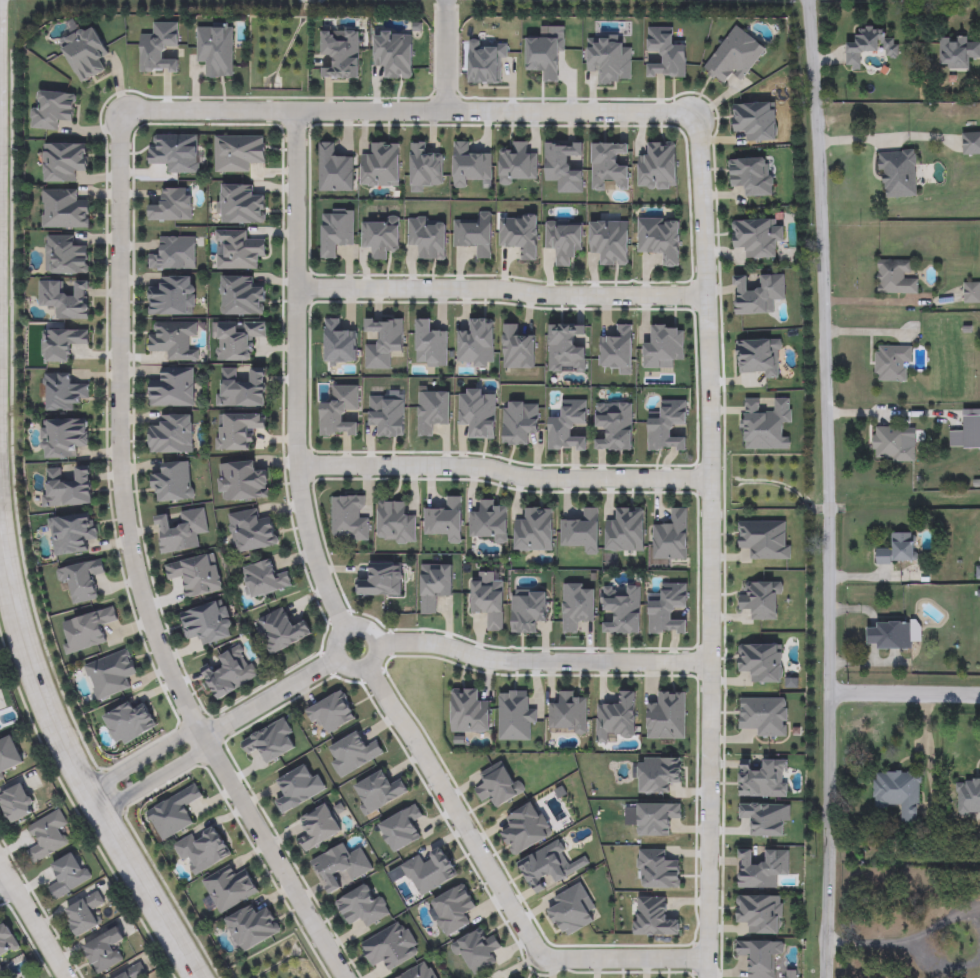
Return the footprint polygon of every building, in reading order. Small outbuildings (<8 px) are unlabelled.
[(234,78),(206,78),(206,66),(197,66),(196,24),(233,23),(234,78)] [(525,37),(548,36),(548,23),(565,23),(565,50),(558,50),(559,80),(542,81),(542,69),(526,69),(525,37)] [(106,72),(78,84),(59,40),(95,25),(108,57),(101,60),(106,72)] [(740,83),(731,76),(723,86),(702,70),(735,25),(767,48),(740,83)] [(845,69),(846,43),(856,44),(856,26),(886,27),(886,38),(898,38),(898,57),(884,57),(884,52),(861,52),(861,69),(845,69)] [(674,27),(674,47),(685,47),(685,78),(647,78),(647,64),(656,64),(656,49),(646,49),(646,27),(674,27)] [(358,31),(358,79),(322,79),(322,68),(331,69),(331,56),(321,56),(321,30),(358,31)] [(374,31),(412,31),(412,79),(385,79),(385,68),(374,68),(374,31)] [(939,37),(979,37),(979,58),(969,58),(970,69),(940,69),(939,37)] [(468,81),(500,81),(499,55),(506,55),(506,42),(490,42),(490,46),(478,46),(478,39),(467,39),(468,81)] [(632,77),(632,39),(589,39),(589,70),(600,70),(600,85),(614,85),(614,77),(632,77)] [(76,94),(73,123),(61,122),(60,132),(29,129),(31,109),(40,110),(42,91),(76,94)] [(733,133),(732,104),(775,102),(776,141),(744,142),(744,132),(733,133)] [(962,132),(979,132),(979,155),(962,155),(962,132)] [(199,135),(199,174),(168,174),(168,164),(149,164),(149,145),(157,145),(157,135),(199,135)] [(267,136),(267,163),(248,163),(248,173),(214,173),(214,136),(267,136)] [(499,152),(509,152),(509,141),(527,142),(527,152),(537,153),(537,177),(518,177),(518,185),(498,185),(499,152)] [(353,192),(318,192),(318,142),(336,142),(336,153),(353,153),(353,192)] [(465,188),(453,187),(453,142),(473,142),(473,153),(492,153),(492,181),(466,181),(465,188)] [(583,142),(583,162),(574,162),(574,171),(583,171),(583,193),(554,193),(555,182),(544,182),(544,142),(583,142)] [(638,190),(637,153),(647,153),(647,142),(676,142),(676,189),(638,190)] [(399,187),(360,187),(361,153),(371,153),(371,143),(399,143),(399,187)] [(443,153),(442,183),(431,183),(431,192),(410,192),(410,143),(430,143),(430,153),(443,153)] [(628,143),(628,154),(618,154),(618,166),(629,166),(629,191),(591,191),(591,143),(628,143)] [(88,144),(88,172),(77,172),(77,183),(43,183),(43,144),(88,144)] [(878,151),(916,150),(917,197),(880,198),(878,151)] [(729,188),(728,159),(771,158),(772,196),(741,197),(741,188),(729,188)] [(265,224),(217,224),(217,185),(255,185),(255,194),(265,194),(265,224)] [(192,188),(192,221),(149,221),(149,201),(160,201),(160,188),(192,188)] [(42,228),(42,190),(79,190),(79,199),(89,199),(89,228),(42,228)] [(343,259),(321,259),(321,209),(355,209),(355,249),(343,249),(343,259)] [(491,212),(491,259),(473,259),(474,248),(453,248),(453,221),(480,221),(480,212),(491,212)] [(537,215),(537,261),(519,261),(519,250),(499,250),(499,215),(537,215)] [(400,217),(399,250),(389,250),(389,260),(371,260),(371,249),(361,249),(361,222),(370,222),(370,217),(400,217)] [(407,249),(407,217),(445,217),(445,260),(417,260),(417,249),(407,249)] [(679,218),(679,268),(660,268),(660,257),(637,257),(637,218),(679,218)] [(743,259),(743,249),(732,249),(731,220),(775,219),(775,227),(783,227),(783,246),(774,246),(774,258),(743,259)] [(573,267),(555,267),(555,248),(545,248),(545,220),(582,220),(582,256),(573,256),(573,267)] [(628,266),(599,266),(599,255),(589,255),(589,221),(628,221),(628,266)] [(215,269),(216,243),(215,243),(215,230),(245,230),(245,240),(266,240),(266,260),(256,260),(256,270),(215,269)] [(88,274),(46,274),(46,235),(78,235),(78,246),(88,246),(88,274)] [(196,269),(149,269),(149,258),(160,258),(160,237),(196,237),(196,269)] [(876,294),(876,259),(908,259),(908,279),(917,279),(917,294),(876,294)] [(784,274),(785,304),(774,304),(774,315),(733,316),(733,276),(748,275),(748,285),(763,285),(763,275),(784,274)] [(255,276),(255,285),(264,285),(264,315),(220,315),(220,276),(255,276)] [(195,277),(195,315),(149,315),(149,287),(159,287),(159,277),(195,277)] [(90,281),(90,320),(58,320),(58,309),(39,309),(39,281),(61,281),(61,291),(78,291),(78,281),(90,281)] [(963,282),(979,282),(979,303),(963,303),(963,282)] [(344,319),(344,329),(356,329),(356,366),(324,366),(324,319),(344,319)] [(415,367),(415,319),(426,319),(426,329),(447,329),(447,367),(415,367)] [(494,319),(494,367),(473,367),(473,364),(457,364),(457,329),(467,329),(467,319),(494,319)] [(198,323),(198,341),(189,341),(189,350),(198,350),(198,361),(168,361),(168,352),(148,352),(148,332),(158,332),(158,322),(198,323)] [(215,361),(215,322),(267,322),(267,342),(256,342),(256,361),(215,361)] [(535,369),(503,369),(503,324),(516,324),(516,335),(535,335),(535,369)] [(599,335),(612,335),(612,325),(632,325),(631,375),(620,375),(620,366),(599,365),(599,335)] [(674,369),(643,369),(643,345),(653,345),(653,325),(684,325),(684,358),(674,358),(674,369)] [(41,330),(89,330),(89,342),(72,342),(72,363),(41,363),(41,330)] [(911,381),(874,381),(874,346),(911,346),(911,381)] [(195,407),(149,407),(149,378),(160,378),(160,368),(195,368),(195,407)] [(267,368),(267,407),(216,407),(216,368),(236,368),(236,379),(249,379),(249,368),(267,368)] [(89,384),(89,401),(78,401),(78,411),(43,411),(43,373),(68,373),(68,384),(89,384)] [(358,412),(348,412),(348,422),(358,422),(358,436),(319,436),(319,405),(330,405),(330,386),(358,386),(358,412)] [(495,439),(469,439),(469,429),(459,429),(459,389),(486,389),(486,396),(495,396),(495,439)] [(368,427),(368,396),(404,396),(404,438),(379,438),(379,427),(368,427)] [(586,451),(547,451),(547,420),(557,420),(557,400),(587,400),(587,425),(577,425),(577,436),(586,436),(586,451)] [(647,451),(647,411),(657,411),(657,400),(686,401),(686,427),(676,427),(676,435),(686,435),(686,452),(647,451)] [(538,402),(538,435),(528,435),(528,446),(503,446),(503,402),(538,402)] [(632,403),(632,451),(594,451),(594,440),(603,440),(603,429),(595,429),(595,403),(632,403)] [(960,409),(979,409),(979,448),(949,448),(949,429),(960,429),(960,409)] [(215,414),(266,414),(266,431),(256,431),(256,442),(247,442),(247,451),(215,451),(215,414)] [(194,415),(194,453),(149,453),(149,424),(160,424),(160,415),(194,415)] [(89,448),(79,448),(79,458),(41,459),(40,420),(88,419),(89,448)] [(872,427),(904,427),(904,440),(914,440),(914,462),(881,462),(881,452),(872,452),(872,427)] [(160,464),(190,461),(193,500),(153,503),(151,475),(161,474),(160,464)] [(220,503),(216,464),(255,461),(256,470),(267,469),(269,498),(220,503)] [(44,508),(42,469),(61,468),(61,477),(76,477),(75,467),(91,466),(93,505),(44,508)] [(370,540),(331,540),(331,496),(366,496),(366,506),(359,506),(359,518),(370,518),(370,540)] [(423,506),(442,506),(442,496),(461,496),(461,544),(443,544),(443,533),(423,533),(423,506)] [(475,542),(475,500),(498,500),(498,504),(507,504),(506,542),(475,542)] [(406,501),(406,512),(415,512),(415,544),(377,544),(377,501),(406,501)] [(161,555),(154,517),(174,513),(174,512),(204,507),(209,536),(199,537),(201,548),(161,555)] [(514,551),(514,518),(524,518),(524,508),(552,508),(552,551),(514,551)] [(598,555),(580,554),(580,545),(559,545),(560,518),(579,518),(579,508),(599,508),(598,555)] [(643,552),(605,552),(605,518),(615,518),(615,508),(643,508),(643,552)] [(686,508),(686,560),(652,560),(652,526),(664,526),(664,519),(671,519),(671,508),(686,508)] [(227,514),(259,509),(260,518),(273,516),(278,546),(234,554),(227,514)] [(48,518),(94,512),(97,539),(88,541),(89,552),(53,557),(48,518)] [(738,549),(738,521),(790,521),(790,560),(749,560),(749,549),(738,549)] [(876,546),(889,546),(889,532),(917,532),(917,564),(876,564),(876,546)] [(169,584),(164,564),(214,553),(223,591),(184,599),(180,582),(169,584)] [(293,588),(249,600),(240,568),(273,558),(278,575),(288,572),(293,588)] [(100,600),(73,604),(69,581),(59,583),(57,568),(103,560),(106,578),(97,579),(100,600)] [(402,596),(357,596),(357,581),(366,581),(366,563),(402,563),(402,596)] [(738,592),(748,592),(748,582),(782,582),(782,600),(775,600),(776,621),(750,621),(750,610),(739,610),(738,592)] [(648,634),(648,595),(658,595),(658,583),(688,583),(687,608),(678,608),(678,619),(687,619),(687,635),(648,634)] [(602,634),(602,624),(612,624),(612,612),(602,612),(602,585),(640,585),(640,634),(602,634)] [(536,633),(511,633),(511,591),(546,591),(546,623),(536,623),(536,633)] [(224,600),(234,637),(200,647),(197,638),(187,641),(179,612),(224,600)] [(106,644),(69,655),(59,622),(113,606),(119,624),(101,629),(106,644)] [(312,636),(271,655),(255,620),(286,606),(294,624),(305,619),(312,636)] [(911,622),(911,650),(868,650),(868,627),(876,627),(876,622),(911,622)] [(260,677),(217,700),(200,668),(209,664),(213,671),(223,666),(217,656),(242,643),(260,677)] [(782,644),(782,684),(749,684),(749,673),(738,673),(738,644),(782,644)] [(129,678),(132,690),(96,702),(83,664),(129,649),(138,675),(129,678)] [(450,732),(451,689),(478,689),(478,700),(489,700),(489,733),(450,732)] [(325,725),(315,729),(305,709),(343,690),(357,719),(329,734),(325,725)] [(577,691),(577,700),(586,700),(586,734),(548,734),(548,702),(558,702),(558,691),(577,691)] [(636,691),(635,738),(596,737),(597,701),(616,701),(616,691),(636,691)] [(685,692),(685,740),(646,740),(646,702),(657,702),(657,692),(685,692)] [(786,698),(786,736),(753,736),(753,727),(739,727),(739,698),(786,698)] [(332,745),(359,731),(366,747),(377,741),(384,756),(339,778),(330,760),(337,756),(332,745)] [(25,769),(0,778),(0,741),(13,736),(25,769)] [(497,808),(493,800),(483,805),(474,789),(484,784),(478,774),(506,759),(524,793),(497,808)] [(326,791),(282,814),(273,798),(282,793),(275,780),(311,762),(326,791)] [(920,771),(920,823),(900,823),(901,805),(890,805),(890,809),(871,809),(872,770),(920,771)] [(409,796),(363,814),(351,784),(385,771),(390,785),(402,780),(409,796)] [(956,778),(979,778),(979,818),(955,817),(956,778)] [(10,825),(0,802),(0,794),(24,783),(37,813),(10,825)] [(187,808),(196,825),(161,841),(145,810),(198,784),(205,799),(187,808)] [(503,817),(536,801),(553,836),(511,856),(500,832),(509,828),(503,817)] [(342,833),(304,852),(299,841),(308,837),(298,818),(328,803),(342,833)] [(26,828),(60,809),(69,825),(61,830),(69,845),(33,865),(25,852),(36,846),(26,828)] [(173,844),(194,833),(196,838),(217,828),(231,857),(190,878),(173,844)] [(309,861),(345,842),(349,851),(360,845),(373,870),(352,881),(348,872),(335,879),(341,889),(328,896),(309,861)] [(679,889),(637,889),(637,850),(668,850),(668,860),(679,860),(679,889)] [(54,900),(47,885),(55,881),(48,866),(77,851),(92,880),(54,900)] [(221,915),(200,881),(230,863),(236,872),(245,867),(259,892),(221,915)] [(335,902),(366,883),(371,892),(376,889),(390,914),(364,930),(359,922),(350,928),(335,902)] [(444,939),(426,903),(464,884),(471,898),(473,897),(478,907),(466,913),(472,925),(444,939)] [(77,938),(62,911),(97,891),(103,902),(95,906),(104,923),(77,938)] [(746,935),(746,924),(736,924),(736,896),(783,896),(782,935),(746,935)] [(668,897),(668,917),(678,917),(678,936),(634,936),(634,897),(668,897)] [(243,954),(224,920),(253,903),(258,913),(268,907),(282,932),(243,954)] [(372,969),(359,943),(404,920),(421,953),(386,971),(382,963),(372,969)] [(20,948),(0,958),(0,925),(7,922),(20,948)] [(82,945),(118,927),(125,943),(118,947),(125,961),(97,975),(82,945)] [(452,943),(480,929),(485,937),(493,933),(502,949),(493,954),(498,964),(469,977),(452,943)] [(773,959),(772,977),(745,977),(746,960),(736,960),(736,940),(783,941),(783,959),(773,959)] [(427,961),(436,977),(394,977),(427,961)] [(146,973),(136,977),(115,977),(141,963),(146,973)] [(8,977),(7,977),(0,977),(0,965),(8,977)]
